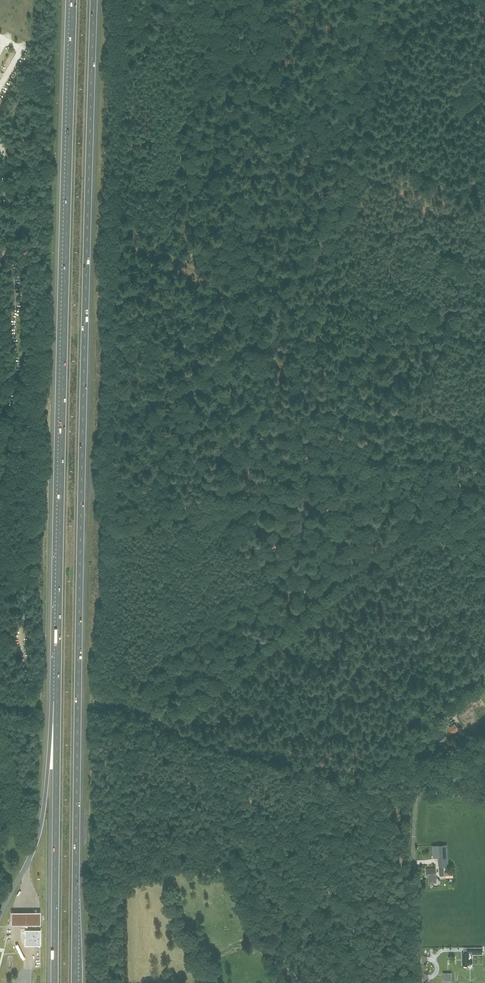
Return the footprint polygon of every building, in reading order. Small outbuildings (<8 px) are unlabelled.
[(464,695),(456,701),(459,704),(466,699),(464,695)] [(445,718),(453,711),(449,706),(438,714),(441,718),(443,716),(445,718)] [(455,723),(446,730),(450,736),(459,729),(455,723)] [(442,742),(447,738),(443,732),(437,736),(442,742)] [(448,866),(447,844),(432,845),(432,858),(438,857),(438,866),(448,866)] [(436,882),(435,868),(426,868),(427,876),(428,876),(429,882),(436,882)] [(42,911),(13,911),(13,923),(42,923),(42,911)] [(42,945),(42,930),(27,930),(27,945),(42,945)] [(462,953),(462,965),(468,965),(468,963),(472,963),(472,958),(468,958),(468,953),(462,953)] [(450,976),(443,976),(443,981),(450,981),(452,981),(452,973),(450,973),(450,976)]
